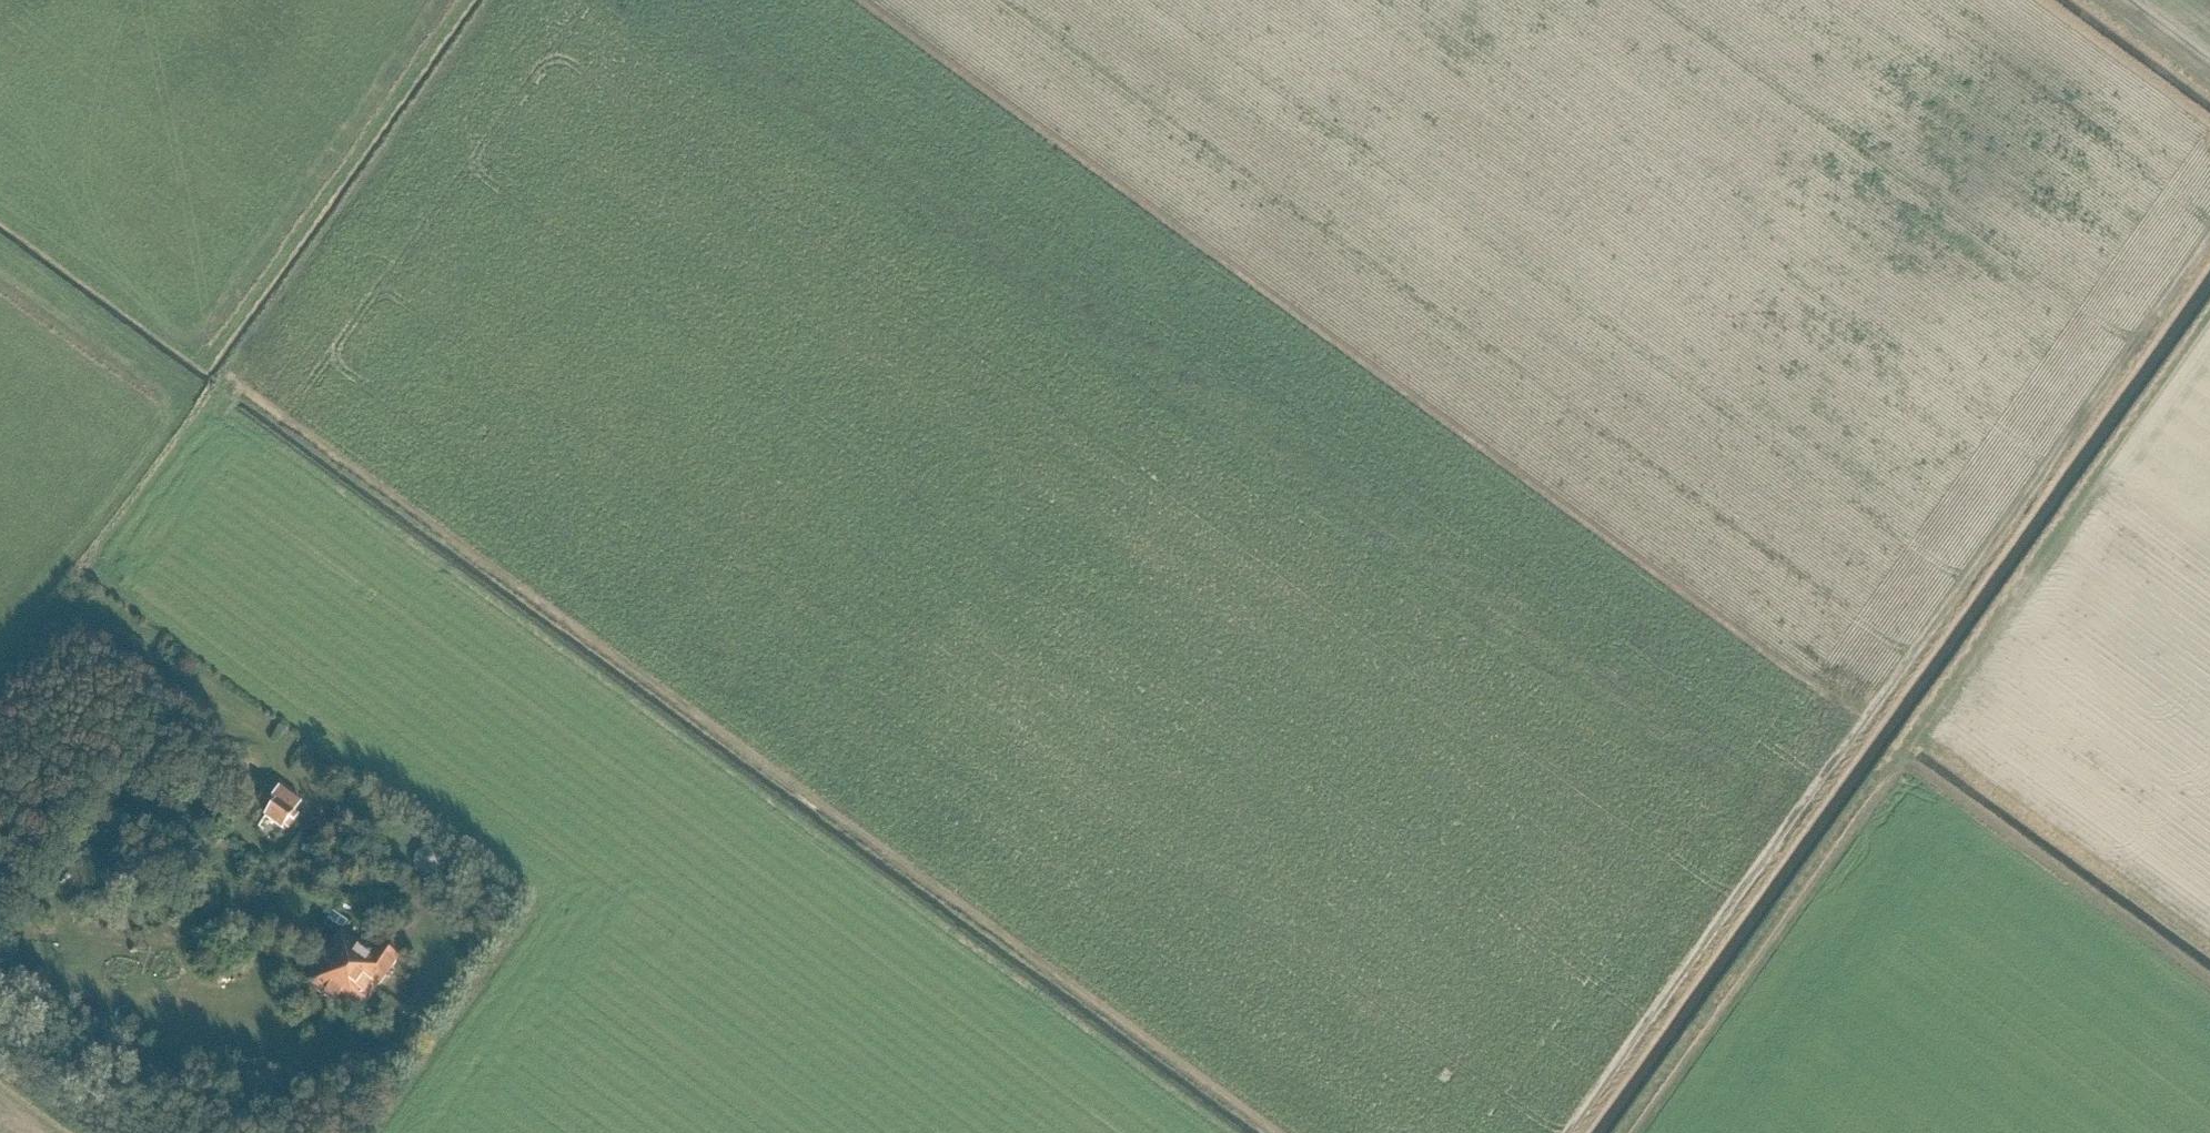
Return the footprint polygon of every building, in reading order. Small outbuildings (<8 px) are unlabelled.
[(214,797),(211,783),(192,787),(194,795),(200,800),(214,797)] [(295,824),(300,817),(295,814),(295,813),(288,808),(294,800),(280,789),(272,799),(277,803),(266,818),(283,830),(290,820),(295,824)] [(306,814),(297,826),(306,832),(315,820),(306,814)] [(314,972),(305,985),(325,998),(322,1002),(336,1011),(338,1007),(356,1020),(397,961),(381,950),(376,958),(345,936),(349,929),(335,917),(328,926),(340,935),(322,961),(310,952),(302,963),(314,972)]
